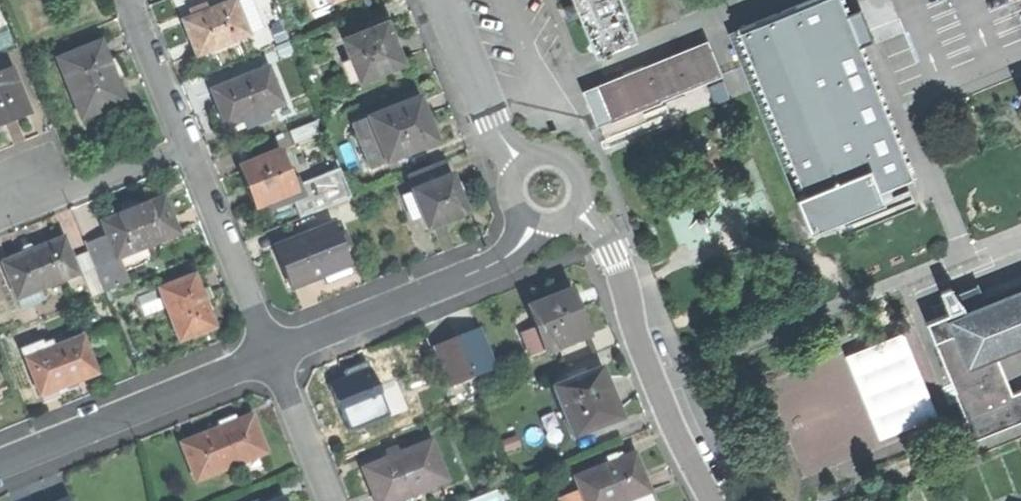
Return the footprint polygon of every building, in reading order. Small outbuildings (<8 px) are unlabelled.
[(189,38),(196,56),(250,35),(236,0),(183,21),(189,38)] [(575,1),(579,14),(594,50),(668,20),(660,2),(660,0),(574,0),(575,1)] [(660,2),(668,20),(679,16),(673,0),(660,0),(660,2)] [(738,30),(748,55),(767,102),(803,194),(796,197),(810,232),(884,203),(879,191),(903,182),(831,0),(813,0),(738,30)] [(568,18),(579,14),(575,1),(563,6),(566,13),(568,18)] [(344,62),(352,81),(404,60),(397,43),(388,20),(347,37),(355,57),(344,62)] [(659,98),(720,74),(717,67),(707,41),(646,66),(659,98)] [(58,60),(81,118),(123,101),(112,72),(100,43),(58,60)] [(736,114),(767,102),(748,55),(717,67),(720,74),(736,114)] [(597,123),(659,98),(646,66),(584,90),(597,123)] [(30,112),(12,67),(0,72),(0,124),(30,112)] [(218,110),(226,129),(283,106),(268,68),(211,92),(218,110)] [(386,160),(387,163),(438,143),(426,115),(419,97),(369,118),(371,122),(386,160)] [(371,165),(386,160),(371,122),(356,128),(371,165)] [(249,185),(256,203),(268,198),(273,209),(305,196),(297,176),(289,179),(278,153),(242,168),(249,185)] [(412,173),(418,188),(450,176),(444,160),(412,173)] [(448,219),(465,212),(457,193),(450,176),(418,188),(413,191),(415,195),(405,199),(410,212),(420,208),(429,229),(449,221),(448,219)] [(102,223),(121,269),(150,257),(146,247),(178,234),(170,216),(163,198),(102,223)] [(275,249),(291,287),(305,281),(321,274),(327,288),(351,279),(345,264),(347,263),(341,247),(336,236),(332,226),(275,249)] [(343,233),(336,236),(341,247),(348,245),(343,233)] [(39,289),(77,274),(63,239),(33,251),(4,263),(21,308),(43,299),(39,289)] [(81,272),(91,297),(105,291),(96,266),(81,272)] [(160,290),(182,342),(216,327),(204,299),(195,276),(160,290)] [(155,290),(142,295),(148,312),(162,307),(155,290)] [(536,329),(545,350),(585,333),(577,314),(568,293),(528,310),(536,329)] [(975,438),(1020,419),(1020,390),(1010,395),(993,354),(1020,343),(1020,294),(968,316),(965,309),(925,325),(933,344),(936,343),(975,438)] [(528,357),(545,350),(536,329),(519,335),(528,357)] [(878,436),(937,415),(907,329),(847,350),(878,436)] [(478,331),(458,339),(474,378),(493,370),(478,331)] [(24,350),(43,397),(69,386),(103,372),(88,335),(59,348),(43,354),(39,344),(24,350)] [(453,386),(474,378),(458,339),(437,347),(453,386)] [(48,340),(39,344),(43,354),(59,348),(56,341),(49,344),(48,340)] [(343,372),(346,379),(368,369),(365,363),(352,369),(343,372)] [(329,386),(343,421),(383,405),(368,369),(346,379),(329,386)] [(554,387),(572,433),(618,415),(609,391),(600,369),(554,387)] [(399,398),(383,405),(343,421),(349,435),(397,415),(395,408),(402,405),(399,398)] [(181,443),(196,480),(266,453),(259,435),(252,416),(181,443)] [(378,500),(395,500),(397,500),(415,500),(413,494),(446,481),(430,442),(365,469),(373,488),(378,500)] [(649,495),(651,494),(644,475),(636,454),(574,478),(583,500),(651,500),(649,495)]
